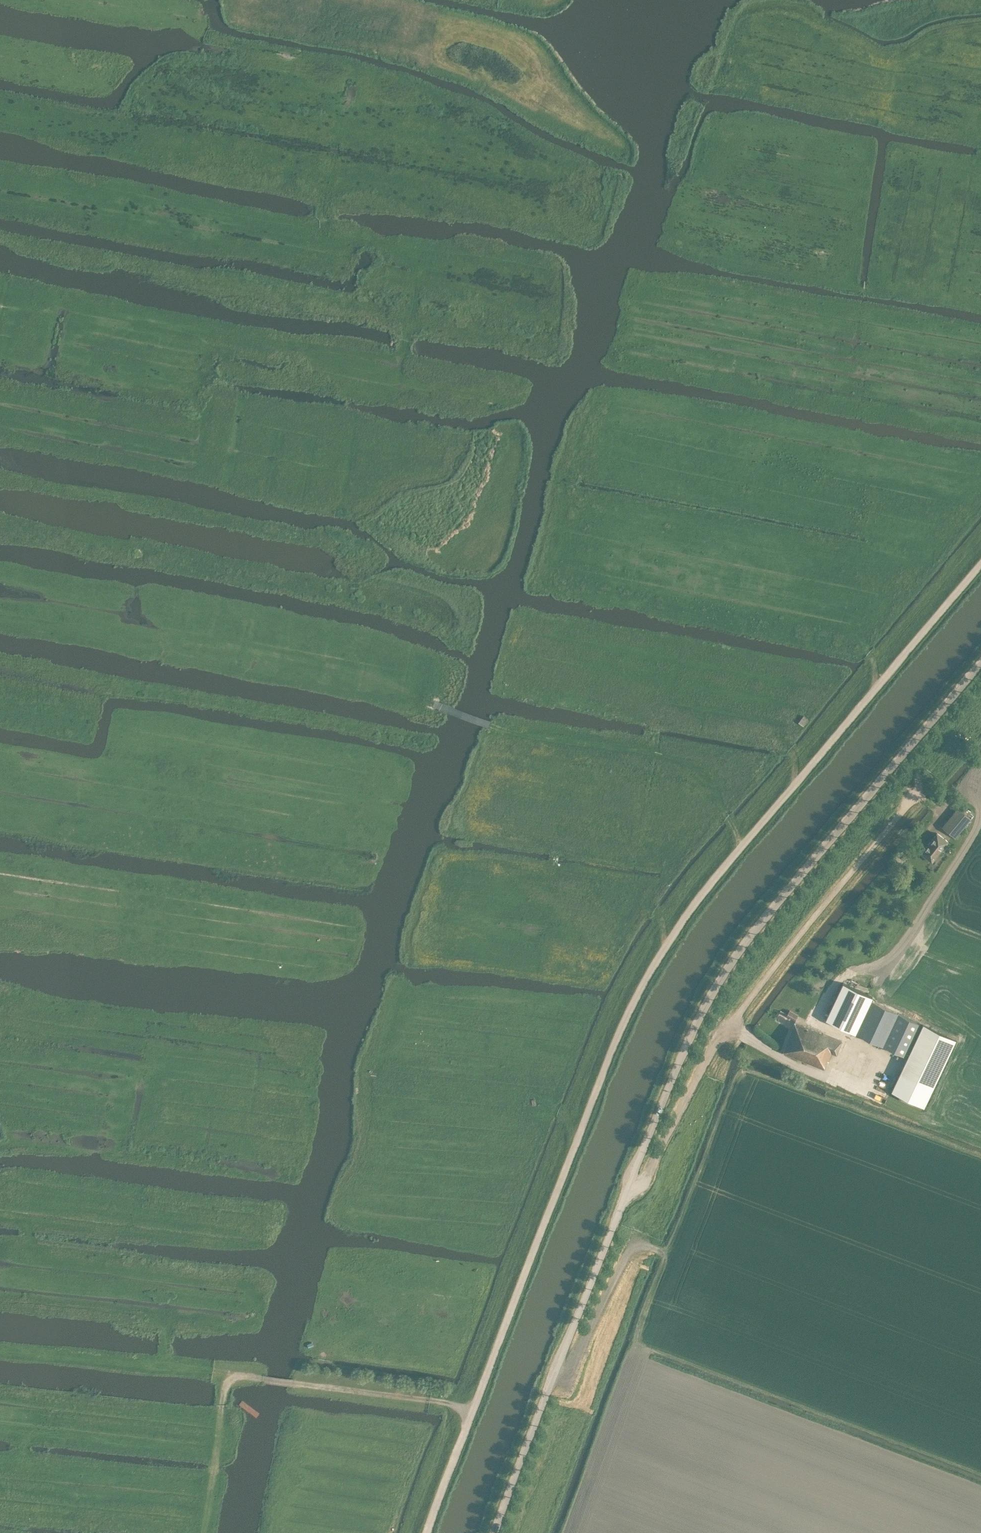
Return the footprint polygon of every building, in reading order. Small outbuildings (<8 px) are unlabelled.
[(958,807),(942,826),(955,836),(971,817),(958,807)] [(948,840),(937,832),(921,852),(932,860),(941,848),(943,849),(945,849),(947,846),(947,844),(945,843),(948,840)] [(905,1055),(920,1022),(871,999),(872,996),(842,982),(825,1018),(905,1055)] [(795,1021),(783,1050),(824,1067),(827,1059),(828,1059),(832,1051),(836,1053),(842,1039),(795,1021)] [(924,1022),(892,1089),(924,1104),(956,1037),(924,1022)]
